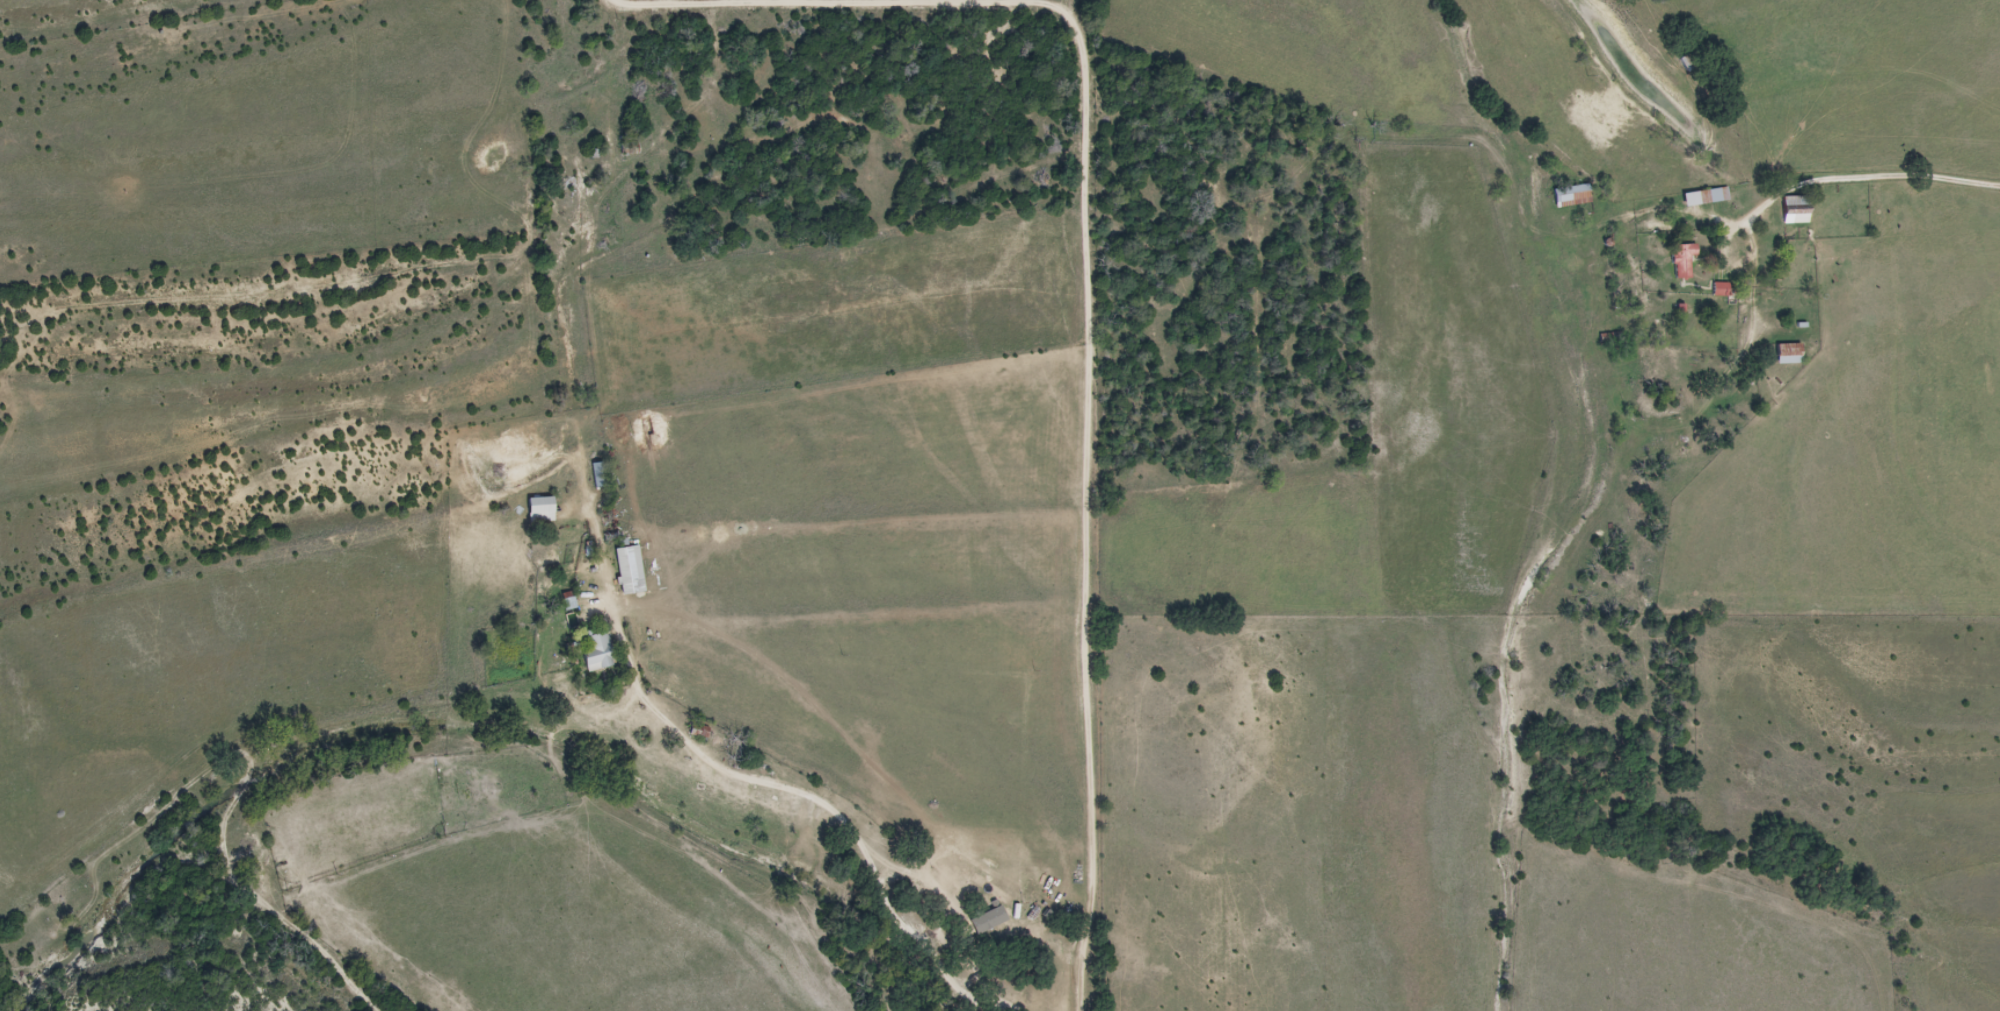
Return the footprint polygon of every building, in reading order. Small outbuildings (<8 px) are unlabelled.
[(1555,189),(1556,209),(1593,205),(1591,186),(1555,189)] [(1729,200),(1726,188),(1684,196),(1686,208),(1729,200)] [(1783,225),(1808,225),(1808,198),(1783,198),(1783,225)] [(1691,257),(1696,257),(1696,246),(1674,246),(1674,279),(1691,279),(1691,257)] [(1714,297),(1727,297),(1727,284),(1714,284),(1714,297)] [(1778,346),(1778,365),(1803,365),(1803,346),(1778,346)] [(592,465),(596,490),(607,488),(603,463),(592,465)] [(528,499),(528,524),(554,524),(554,499),(528,499)] [(615,666),(606,632),(587,637),(591,650),(582,652),(587,674),(615,666)]
